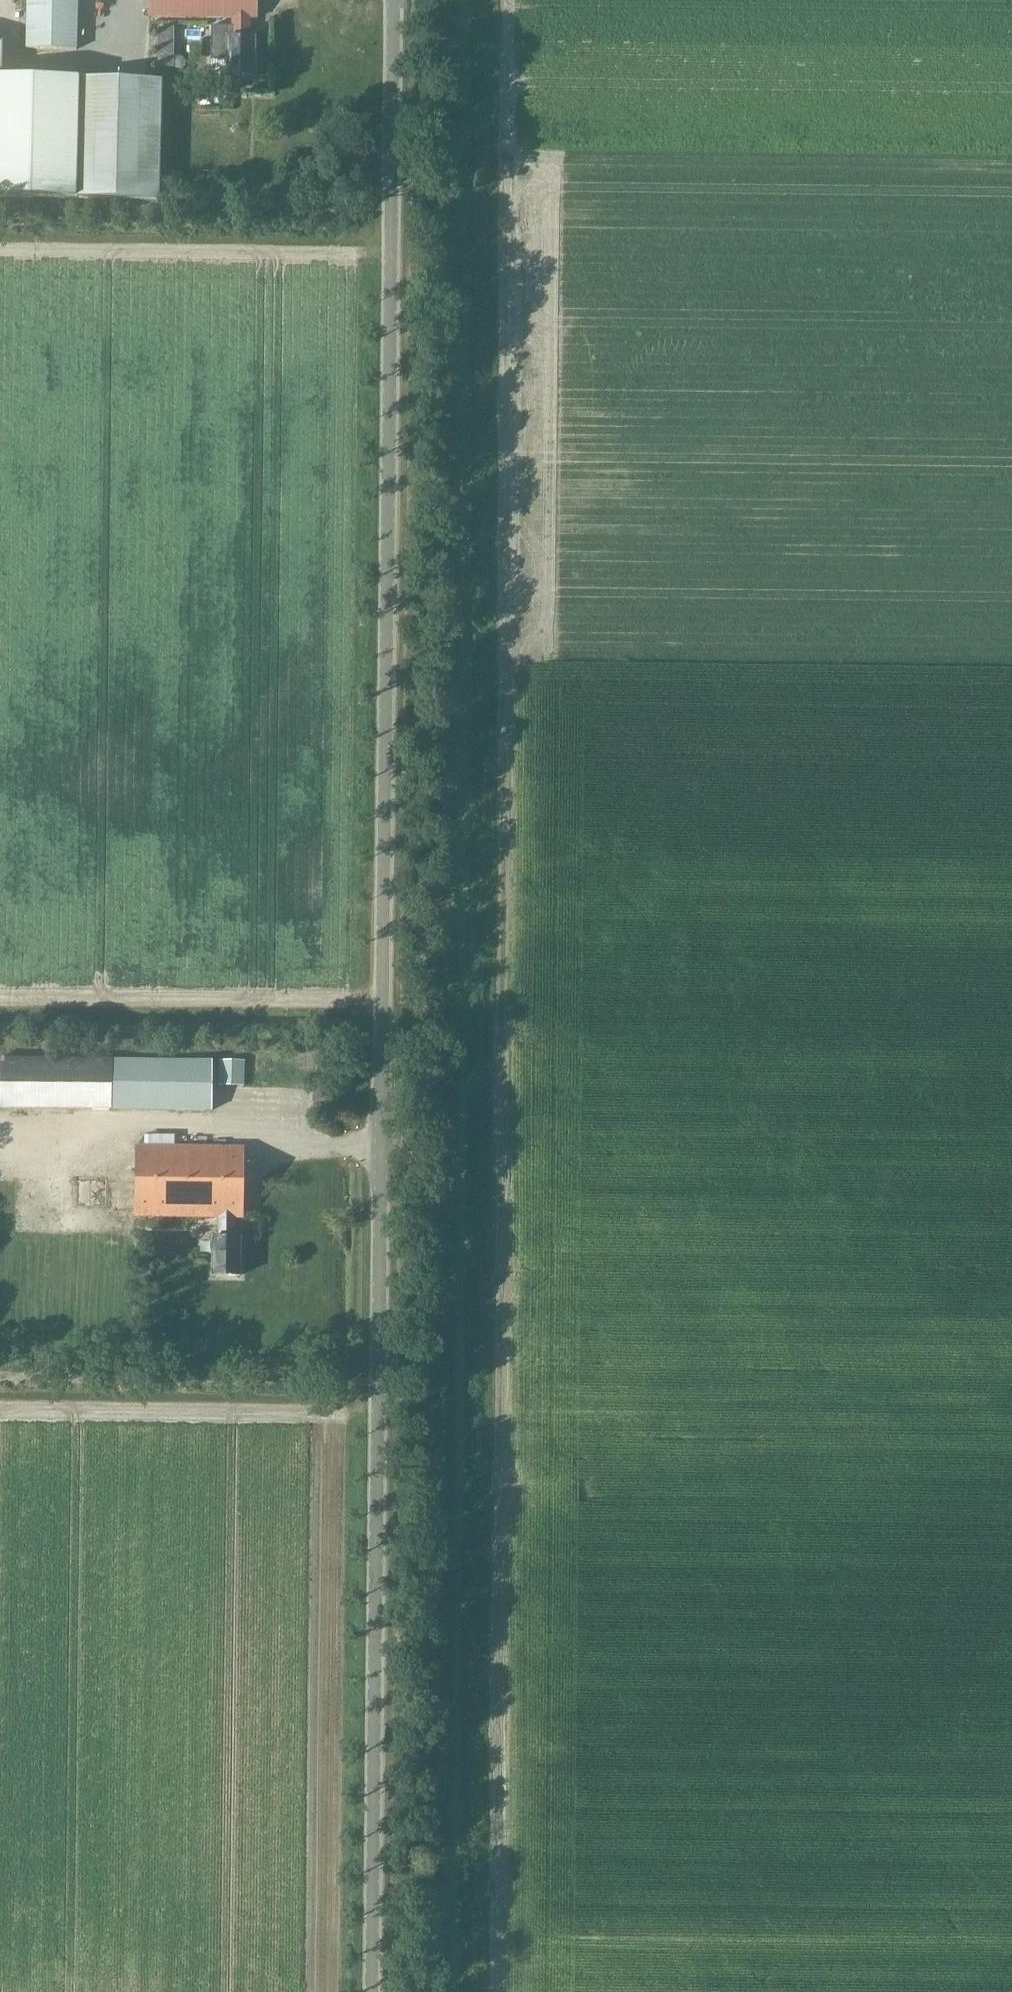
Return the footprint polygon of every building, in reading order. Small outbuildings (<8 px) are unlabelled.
[(26,49),(76,50),(77,0),(27,0),(26,49)] [(150,17),(233,17),(232,25),(212,25),(211,59),(227,59),(227,75),(255,76),(255,38),(250,38),(250,18),(257,18),(257,0),(150,0),(150,17)] [(0,77),(0,197),(160,200),(162,80),(0,77)] [(212,1058),(0,1057),(0,1108),(212,1110),(212,1058)] [(244,1086),(244,1059),(219,1058),(218,1086),(244,1086)] [(241,1218),(242,1147),(135,1146),(135,1217),(217,1217),(217,1237),(212,1237),(212,1275),(240,1275),(240,1237),(235,1237),(235,1218),(241,1218)]
